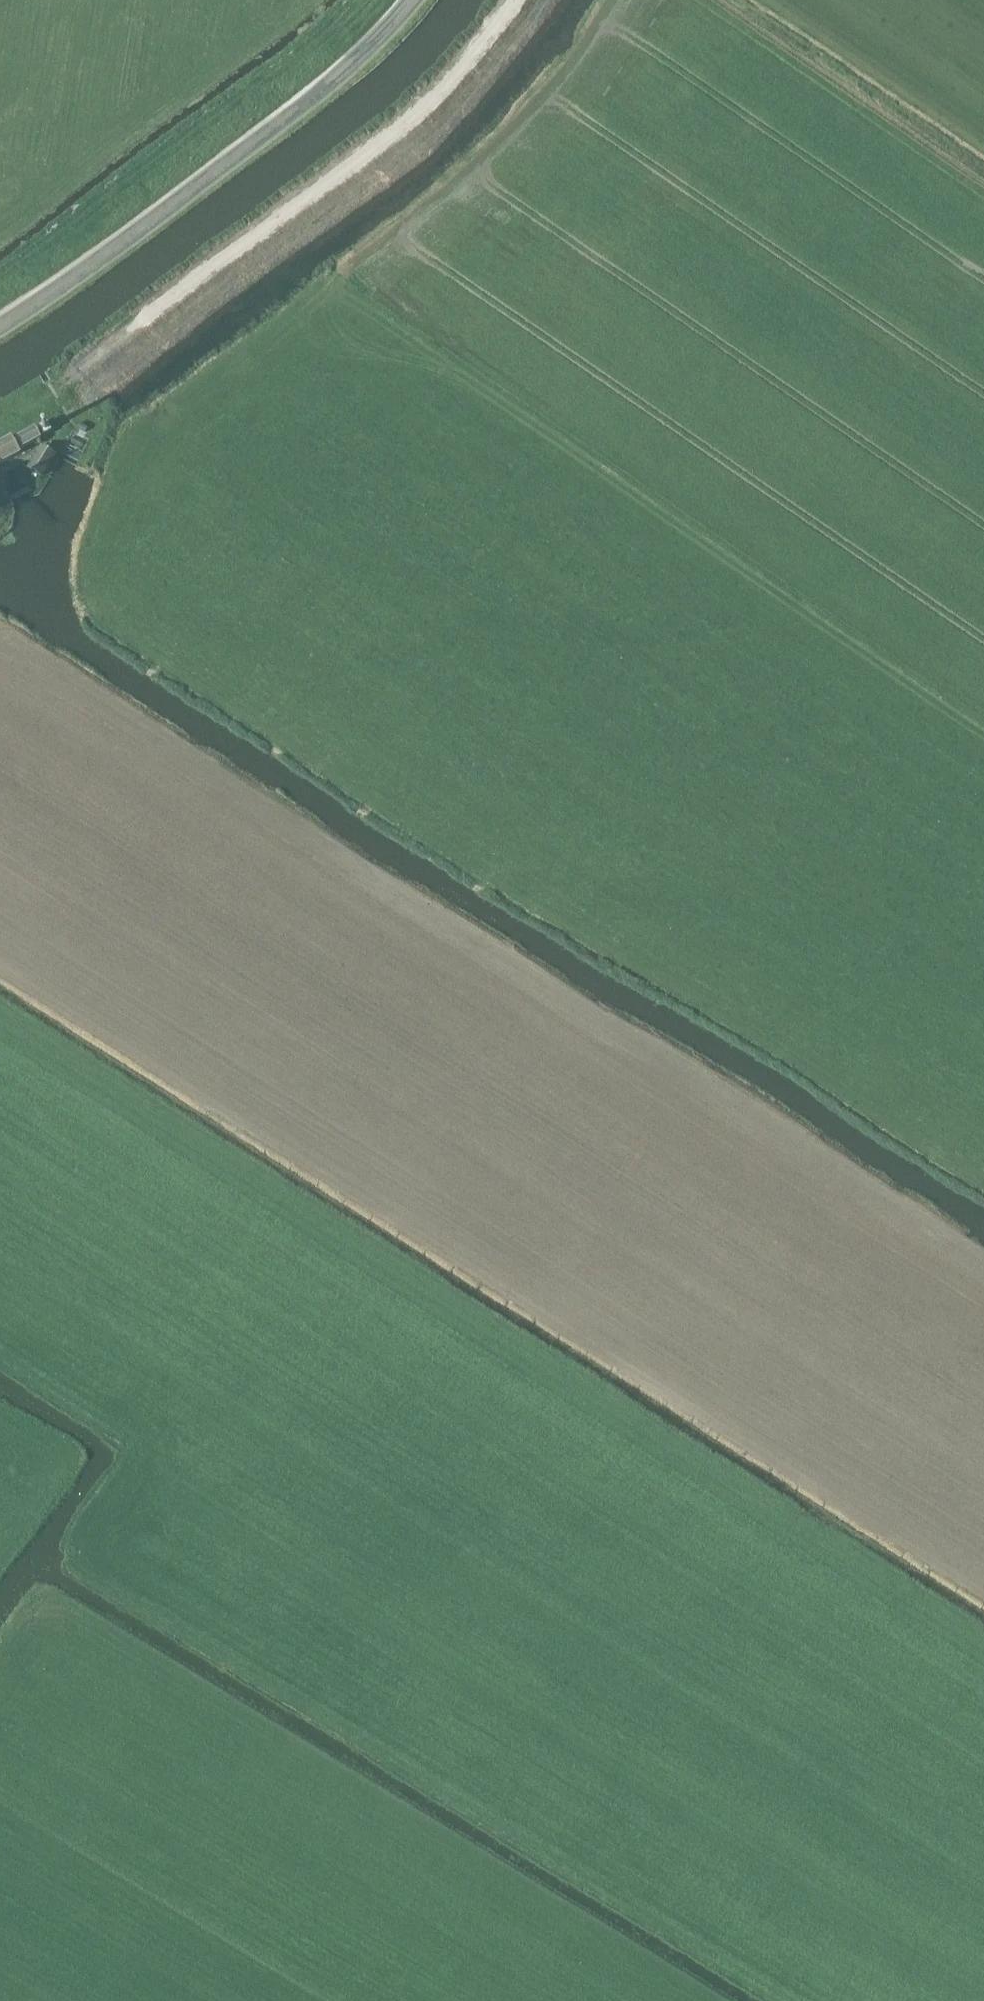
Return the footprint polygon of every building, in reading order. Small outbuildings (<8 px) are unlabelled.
[(48,423),(39,427),(44,436),(53,431),(48,423)] [(86,434),(88,429),(79,425),(77,430),(86,434)] [(10,461),(21,455),(20,452),(42,441),(35,428),(13,440),(12,437),(0,443),(0,466),(10,461)] [(27,468),(39,476),(53,453),(41,446),(27,468)]
